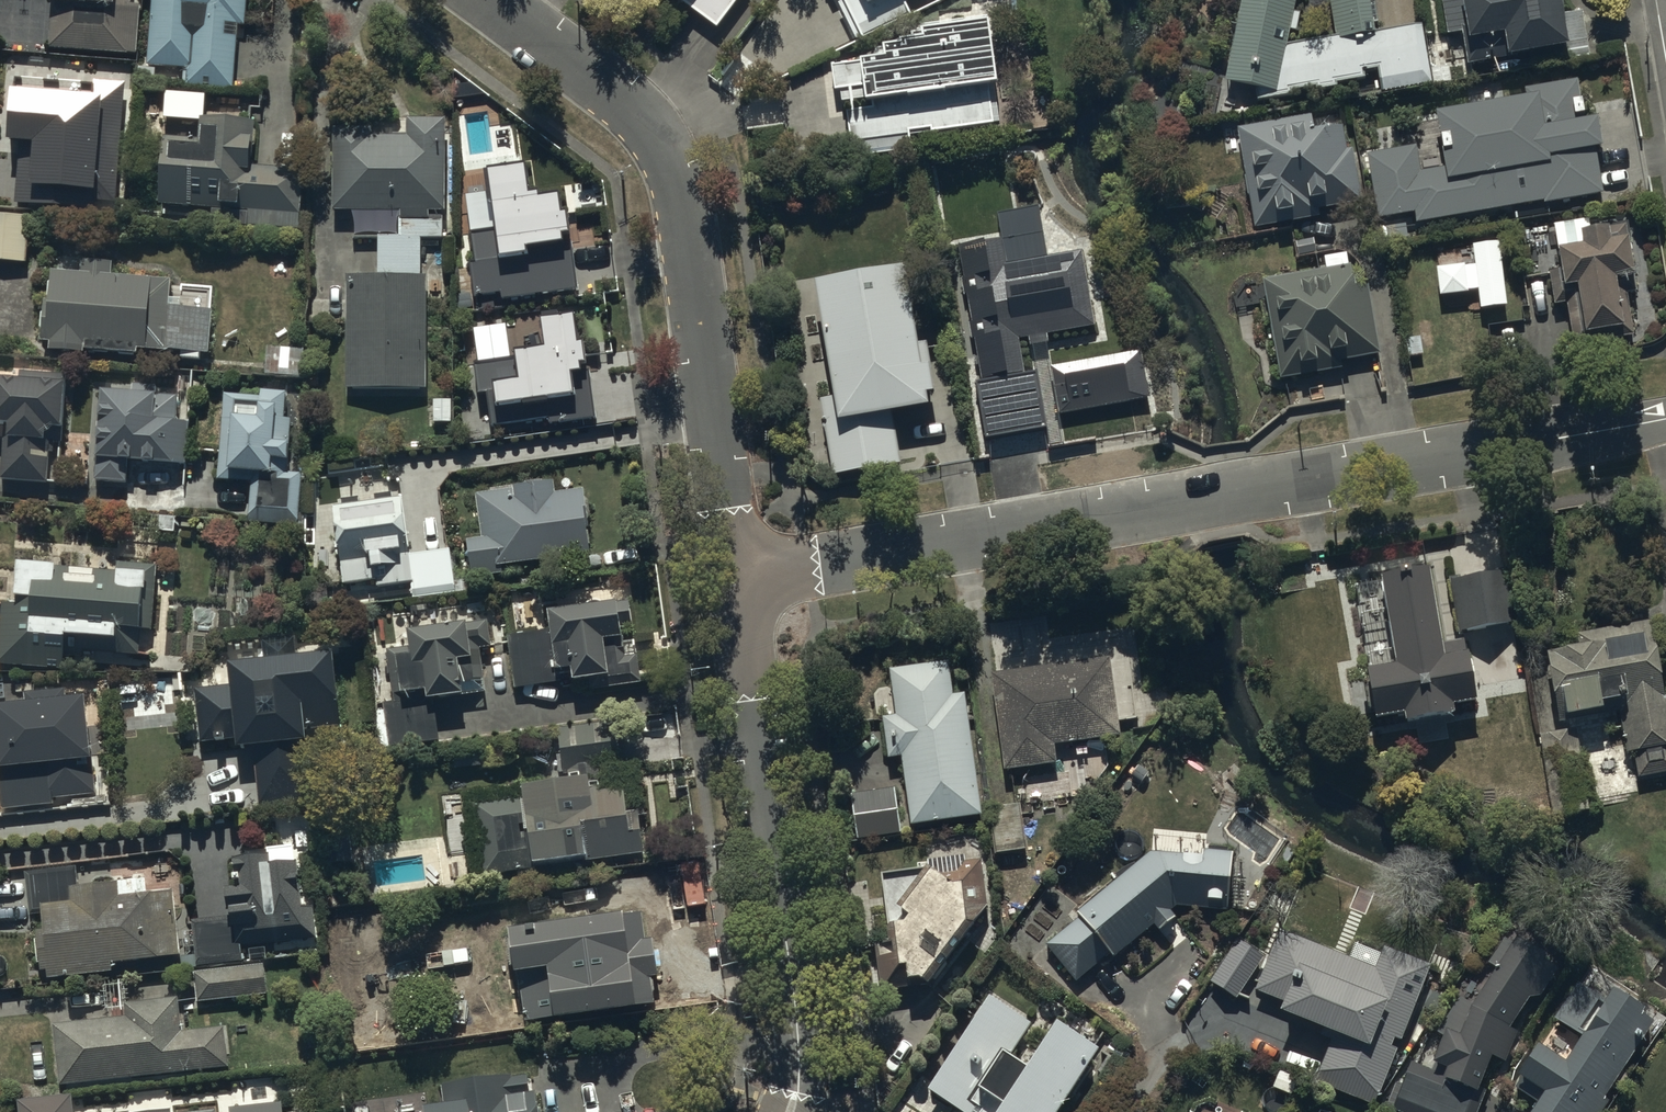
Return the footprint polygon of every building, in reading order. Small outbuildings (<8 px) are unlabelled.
[(46,11),(49,11),(47,53),(75,55),(70,127),(115,130),(119,58),(135,59),(138,9),(130,8),(131,0),(46,0),(46,11)] [(144,69),(186,73),(185,89),(232,93),(237,41),(225,40),(226,30),(243,32),(246,0),(150,0),(144,69)] [(681,11),(683,9),(715,33),(740,0),(665,0),(681,11)] [(1028,94),(1027,83),(994,85),(990,37),(994,36),(993,23),(1017,21),(1015,0),(1008,0),(994,1),(994,0),(969,0),(969,9),(937,11),(937,20),(913,22),(915,35),(907,36),(909,48),(873,53),(875,65),(829,71),(832,96),(838,95),(840,107),(851,106),(853,116),(846,116),(851,159),(1000,139),(996,100),(1028,98),(1028,94)] [(842,5),(838,7),(857,46),(910,21),(904,9),(922,0),(840,0),(842,5)] [(1371,38),(1367,0),(1321,0),(1327,43),(1290,48),(1300,0),(1235,0),(1216,91),(1254,100),(1255,106),(1295,100),(1295,95),(1316,92),(1317,95),(1338,92),(1338,88),(1366,84),(1364,75),(1378,73),(1382,96),(1430,88),(1421,30),(1371,38)] [(1446,38),(1460,36),(1465,71),(1562,56),(1563,62),(1588,58),(1582,14),(1562,17),(1560,0),(1440,0),(1446,38)] [(1417,150),(1366,157),(1376,223),(1414,218),(1415,224),(1601,197),(1594,152),(1602,151),(1598,123),(1584,125),(1578,87),(1526,94),(1528,104),(1435,118),(1443,172),(1420,175),(1417,150)] [(0,104),(0,151),(10,151),(12,105),(0,104)] [(1309,119),(1237,131),(1254,230),(1316,220),(1315,213),(1362,205),(1353,151),(1346,152),(1343,130),(1312,135),(1309,119)] [(253,125),(197,120),(195,144),(164,142),(158,208),(240,215),(239,228),(299,233),(304,175),(249,170),(253,125)] [(375,238),(375,280),(346,279),(345,392),(425,394),(426,301),(444,301),(444,279),(421,279),(421,241),(443,242),(445,125),(404,124),(404,139),(365,139),(365,129),(332,128),(331,216),(397,217),(397,239),(375,238)] [(76,163),(15,159),(11,207),(117,214),(120,163),(98,162),(99,156),(77,155),(76,163)] [(507,214),(458,214),(457,340),(460,340),(460,355),(487,355),(487,342),(537,342),(538,270),(550,270),(550,221),(507,220),(507,214)] [(24,266),(28,218),(0,216),(0,264),(24,266)] [(1590,222),(1553,227),(1561,275),(1548,277),(1553,308),(1567,306),(1573,349),(1632,340),(1626,297),(1635,295),(1625,224),(1608,227),(1608,231),(1591,233),(1590,222)] [(1000,238),(957,245),(963,281),(960,282),(963,299),(966,298),(971,326),(968,327),(971,343),(974,342),(981,381),(973,382),(981,429),(1031,420),(1018,343),(1028,341),(1030,350),(1096,339),(1081,253),(1005,266),(1000,238)] [(1429,310),(1418,312),(1427,373),(1489,363),(1482,320),(1502,316),(1491,248),(1474,250),(1475,257),(1447,261),(1449,275),(1424,279),(1429,310)] [(81,277),(49,275),(48,305),(43,305),(41,347),(47,347),(47,355),(137,359),(137,354),(164,355),(164,359),(180,360),(180,365),(201,366),(201,360),(209,361),(211,313),(170,311),(172,280),(110,277),(110,267),(82,265),(81,277)] [(1351,269),(1262,284),(1279,384),(1343,373),(1341,364),(1378,358),(1367,289),(1354,291),(1351,269)] [(901,274),(811,290),(832,404),(821,406),(834,480),(899,468),(890,423),(927,416),(901,274)] [(589,362),(542,367),(546,406),(544,406),(546,431),(627,423),(625,396),(593,399),(589,362)] [(19,374),(19,384),(0,384),(0,432),(7,432),(6,439),(1,439),(0,451),(0,484),(49,486),(50,446),(62,446),(65,376),(19,374)] [(260,399),(223,397),(219,484),(225,484),(225,480),(249,481),(247,527),(303,529),(304,515),(301,515),(303,477),(286,476),(287,448),(297,449),(298,421),(287,421),(289,392),(260,390),(260,399)] [(177,399),(102,395),(98,395),(94,484),(126,485),(127,468),(186,470),(187,424),(176,424),(177,399)] [(553,486),(475,496),(481,543),(467,544),(472,582),(503,578),(502,570),(588,559),(585,531),(588,530),(583,493),(554,497),(553,486)] [(341,509),(331,510),(334,555),(338,555),(339,564),(342,564),(344,586),(348,586),(349,606),(453,598),(450,552),(405,555),(401,500),(392,501),(392,496),(374,497),(375,505),(358,506),(358,501),(341,502),(341,509)] [(15,571),(14,570),(12,606),(0,605),(0,610),(0,669),(62,673),(63,656),(135,660),(137,633),(151,634),(155,570),(118,567),(117,577),(15,571)] [(1428,571),(1381,578),(1395,666),(1367,671),(1375,721),(1404,716),(1405,724),(1453,717),(1451,709),(1476,705),(1465,639),(1439,643),(1428,571)] [(1500,578),(1450,585),(1457,635),(1507,627),(1500,578)] [(548,632),(506,638),(514,694),(552,689),(551,678),(569,675),(571,689),(587,687),(588,693),(639,686),(633,641),(620,643),(618,630),(632,628),(629,606),(546,617),(548,632)] [(465,631),(406,638),(408,652),(387,655),(394,706),(384,708),(389,751),(438,745),(433,704),(464,701),(462,686),(483,683),(479,653),(490,651),(487,625),(465,628),(465,631)] [(1547,658),(1557,727),(1604,719),(1603,711),(1618,708),(1626,760),(1634,758),(1637,780),(1665,775),(1665,700),(1662,701),(1650,625),(1579,636),(1581,653),(1547,658)] [(332,662),(227,672),(229,690),(195,693),(200,748),(234,744),(235,758),(253,756),(257,804),(310,799),(304,734),(338,731),(332,662)] [(1107,664),(991,679),(1003,778),(1008,777),(1012,806),(987,809),(993,858),(1026,854),(1021,815),(1033,814),(1032,802),(1026,803),(1023,773),(1056,769),(1054,751),(1117,743),(1107,664)] [(946,667),(888,674),(893,722),(882,723),(886,763),(903,761),(911,828),(979,820),(964,696),(950,697),(946,667)] [(24,697),(25,711),(0,713),(0,814),(51,810),(51,801),(97,797),(94,766),(89,767),(83,704),(65,705),(64,694),(24,697)] [(521,802),(474,808),(483,880),(641,859),(636,816),(627,817),(623,786),(599,789),(597,771),(628,767),(623,722),(557,731),(564,785),(520,791),(521,802)] [(1578,733),(1539,738),(1550,821),(1589,815),(1578,733)] [(895,791),(850,795),(855,843),(900,838),(895,791)] [(1080,921),(1045,949),(1075,986),(1111,957),(1114,961),(1155,928),(1159,933),(1176,923),(1171,914),(1177,911),(1228,913),(1230,854),(1203,852),(1203,863),(1160,861),(1156,854),(1076,916),(1080,921)] [(927,873),(880,876),(879,876),(887,945),(874,946),(880,996),(901,994),(903,990),(921,987),(928,993),(986,911),(983,864),(966,865),(965,855),(926,857),(927,873)] [(269,860),(230,862),(232,897),(226,897),(227,921),(193,923),(196,968),(243,966),(242,947),(316,943),(315,910),(298,911),(295,871),(270,872),(269,860)] [(116,888),(76,891),(75,871),(25,875),(28,919),(40,918),(42,935),(34,936),(38,978),(46,977),(46,982),(112,976),(111,967),(178,960),(172,896),(117,901),(116,888)] [(537,933),(511,936),(524,1031),(655,1014),(651,983),(658,982),(653,943),(643,944),(640,918),(572,927),(572,922),(537,926),(537,933)] [(1509,1032),(1529,1006),(1529,1005),(1529,1004),(1530,1004),(1530,1003),(1531,1003),(1531,1002),(1532,1002),(1532,1001),(1533,1001),(1534,1001),(1535,1001),(1536,1001),(1537,1001),(1537,1002),(1538,1002),(1538,1003),(1539,1003),(1557,975),(1505,940),(1488,966),(1500,974),(1476,1009),(1448,997),(1431,1035),(1445,1042),(1432,1072),(1412,1064),(1402,1087),(1395,1084),(1384,1109),(1390,1111),(1480,1111),(1488,1096),(1479,1092),(1492,1063),(1504,1068),(1518,1036),(1509,1032)] [(1387,991),(1291,952),(1274,995),(1294,1003),(1287,1019),(1339,1040),(1321,1086),(1375,1108),(1395,1059),(1365,1047),(1387,991)] [(264,969),(193,974),(195,1005),(266,999),(264,969)] [(1614,995),(1607,1005),(1577,985),(1552,1022),(1583,1043),(1565,1070),(1538,1052),(1517,1081),(1546,1101),(1539,1111),(1603,1111),(1608,1106),(1602,1102),(1653,1028),(1641,1020),(1644,1016),(1614,995)] [(1098,1059),(1055,1032),(1029,1072),(1009,1059),(1029,1027),(988,1000),(927,1096),(953,1111),(1065,1111),(1098,1059)] [(124,1020),(52,1027),(58,1092),(228,1075),(224,1033),(181,1037),(177,1002),(123,1007),(124,1020)] [(405,1008),(338,1012),(341,1054),(408,1049),(405,1008)] [(441,1088),(444,1111),(537,1111),(536,1099),(532,1099),(530,1080),(441,1088)] [(71,1101),(17,1105),(18,1111),(72,1111),(71,1101)] [(1259,1103),(1255,1111),(1277,1111),(1259,1103)]
